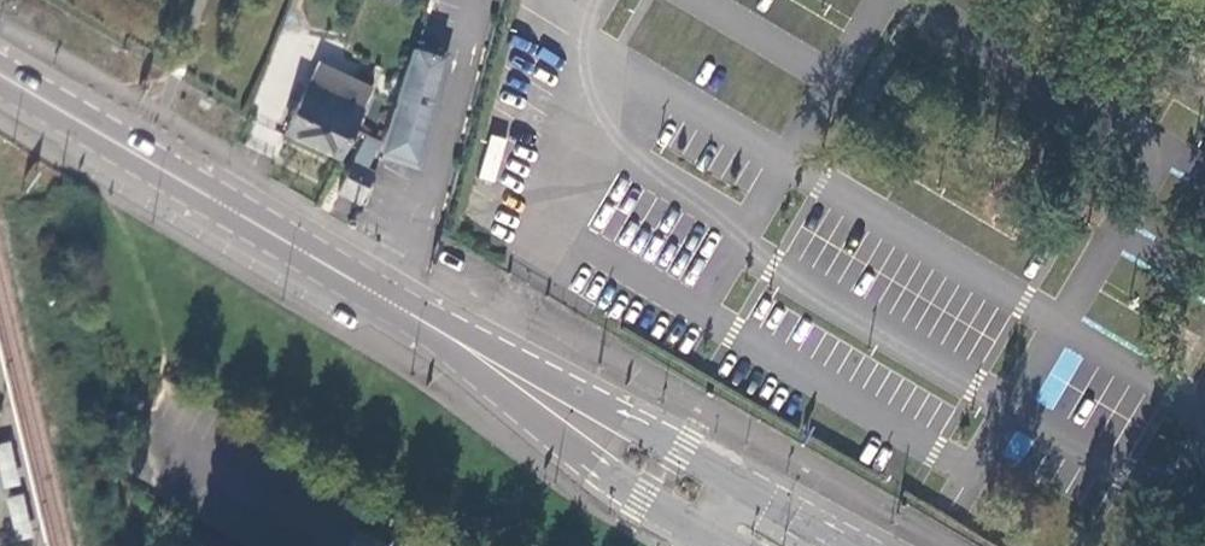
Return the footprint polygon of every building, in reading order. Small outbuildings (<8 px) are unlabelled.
[(412,51),(381,154),(393,158),(415,165),(444,58),(412,51)] [(338,160),(368,89),(317,66),(284,135),(338,160)] [(368,133),(353,162),(338,194),(359,205),(376,173),(368,170),(382,140),(368,133)]
